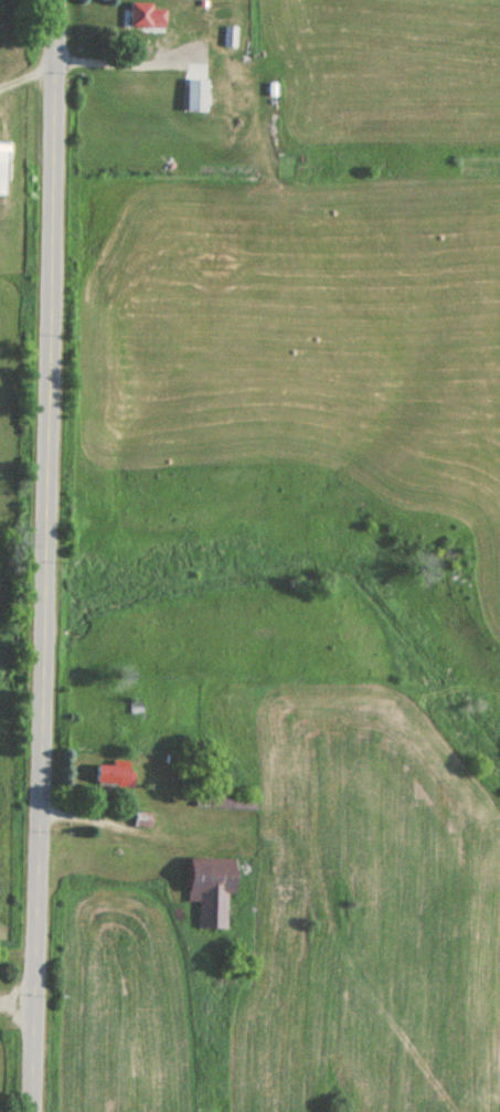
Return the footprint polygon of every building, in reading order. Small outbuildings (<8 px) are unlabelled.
[(128,28),(164,28),(164,6),(128,6),(128,28)] [(206,113),(206,80),(185,80),(185,113),(206,113)] [(128,788),(128,764),(91,764),(91,788),(128,788)] [(230,860),(185,860),(184,905),(196,905),(195,929),(225,929),(225,895),(230,895),(230,860)]
